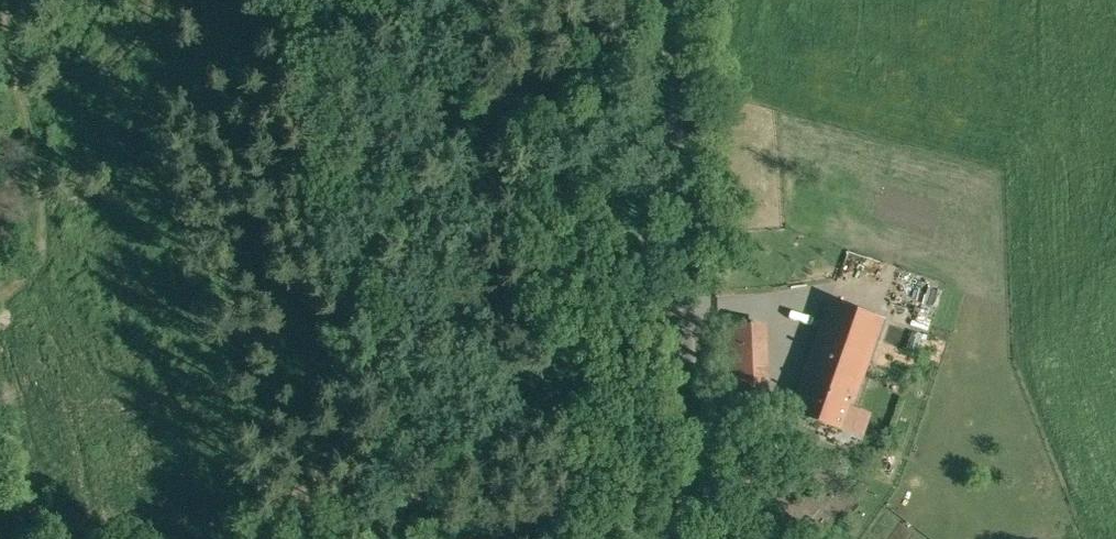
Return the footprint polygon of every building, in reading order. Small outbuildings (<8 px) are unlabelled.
[(883,316),(831,299),(813,351),(865,368),(883,316)] [(751,322),(717,324),(721,404),(755,402),(751,322)] [(865,368),(813,351),(792,411),(844,428),(865,368)]
